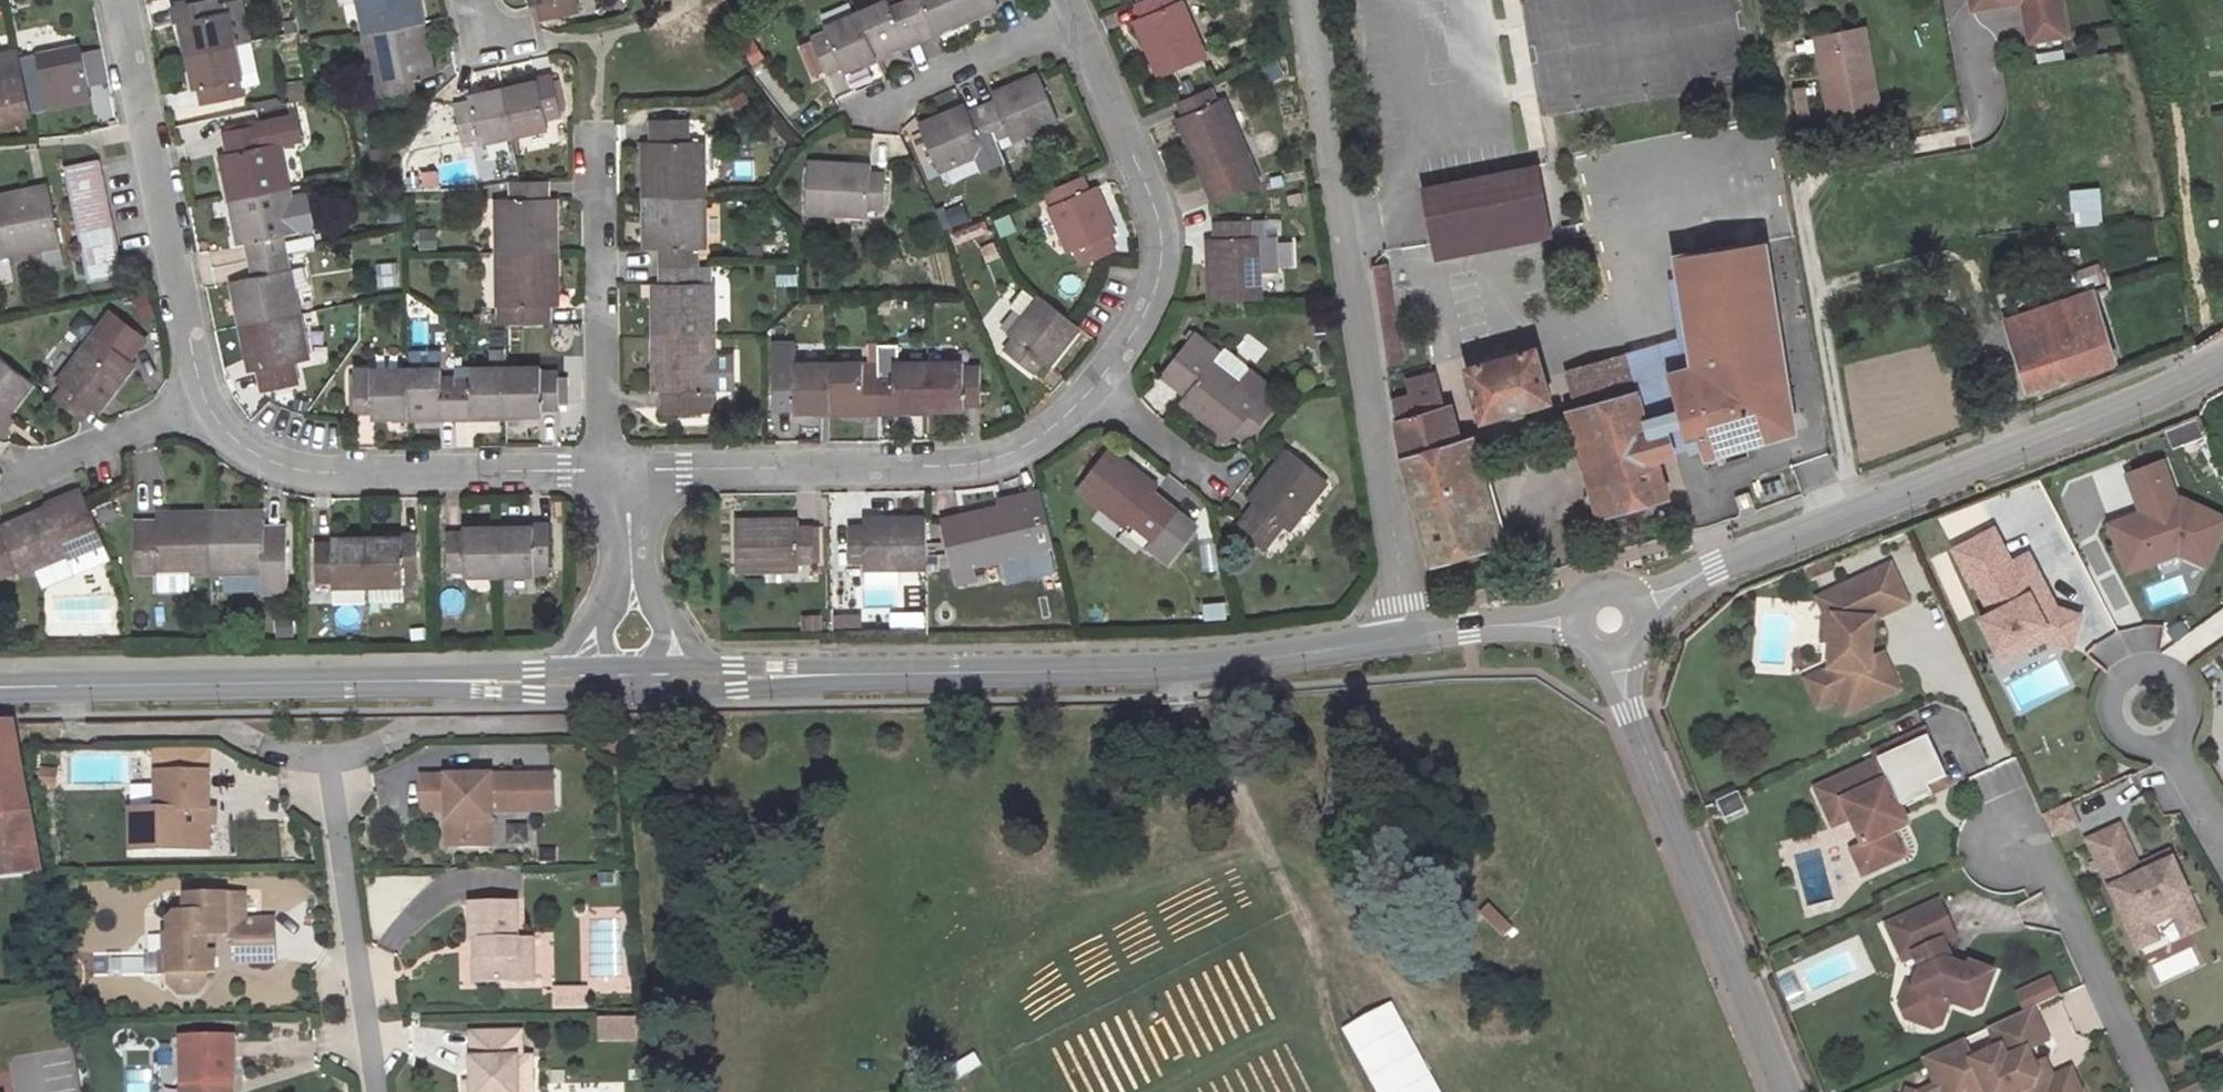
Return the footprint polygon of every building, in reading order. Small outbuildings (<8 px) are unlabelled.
[(382,108),(413,102),(408,83),(424,79),(419,58),(430,55),(417,0),(358,0),(382,108)] [(544,18),(575,12),(573,0),(540,0),(544,18)] [(832,25),(837,35),(819,44),(834,74),(849,67),(854,77),(1001,9),(998,0),(886,0),(832,25)] [(1205,61),(1185,6),(1171,11),(1166,0),(1148,0),(1137,5),(1145,22),(1135,26),(1154,80),(1205,61)] [(1963,15),(1995,10),(1993,0),(1995,0),(1961,0),(1963,15)] [(1995,10),(2014,7),(2013,0),(1995,0),(1993,0),(1995,10)] [(2014,7),(2020,47),(2057,41),(2051,0),(2013,0),(2014,7)] [(218,9),(175,19),(180,38),(186,36),(202,106),(211,104),(217,123),(251,115),(247,97),(256,95),(237,26),(223,29),(218,9)] [(1860,30),(1811,38),(1824,121),(1874,115),(1860,30)] [(737,48),(751,67),(764,57),(750,39),(737,48)] [(0,56),(0,116),(66,102),(65,93),(81,90),(74,53),(17,65),(14,53),(0,56)] [(1058,123),(1037,76),(994,96),(996,104),(965,115),(962,107),(914,128),(935,176),(983,158),(978,149),(1013,135),(1016,144),(1058,123)] [(474,113),(455,118),(462,147),(482,141),(484,154),(550,139),(547,124),(563,120),(556,92),(541,95),(538,85),(470,99),(474,113)] [(1210,210),(1258,190),(1226,105),(1213,112),(1206,93),(1180,102),(1187,119),(1176,123),(1210,210)] [(462,147),(455,118),(433,124),(440,152),(462,147)] [(659,381),(658,415),(701,414),(701,384),(712,384),(709,290),(694,290),(694,249),(710,248),(705,145),(687,145),(686,122),(650,123),(651,148),(639,148),(642,249),(654,249),(654,299),(643,299),(647,381),(659,381)] [(290,123),(223,138),(232,170),(215,173),(229,233),(247,228),(257,275),(237,279),(241,293),(227,296),(242,357),(252,355),(261,391),(293,383),(290,365),(307,361),(279,235),(294,231),(274,147),(295,141),(290,123)] [(100,164),(69,171),(94,289),(124,282),(100,164)] [(867,167),(807,168),(808,219),(866,218),(867,206),(881,207),(880,179),(867,179),(867,167)] [(1515,169),(1410,196),(1424,251),(1530,224),(1515,169)] [(1083,269),(1098,260),(1115,254),(1109,239),(1117,235),(1101,193),(1091,196),(1083,178),(1046,191),(1053,210),(1045,212),(1064,258),(1074,253),(1083,269)] [(494,203),(494,309),(508,308),(507,326),(543,326),(543,294),(554,294),(553,215),(543,214),(543,183),(510,183),(510,202),(494,203)] [(2070,226),(2100,224),(2097,186),(2067,188),(2070,226)] [(54,244),(45,203),(30,206),(26,193),(0,199),(0,256),(54,244)] [(935,210),(942,228),(968,219),(961,201),(935,210)] [(1211,319),(1273,316),(1269,225),(1253,226),(1253,212),(1222,213),(1223,227),(1207,228),(1211,319)] [(991,218),(997,237),(1014,231),(1007,213),(991,218)] [(417,248),(435,247),(434,228),(416,228),(417,248)] [(1787,412),(1751,239),(1701,249),(1705,273),(1667,280),(1684,367),(1660,375),(1669,402),(1685,451),(1694,449),(1698,458),(1775,434),(1770,418),(1787,412)] [(1666,280),(1667,280),(1705,273),(1701,249),(1662,257),(1666,280)] [(381,284),(396,284),(395,262),(380,262),(381,284)] [(1385,364),(1403,360),(1384,262),(1366,265),(1385,364)] [(2075,297),(2045,307),(2056,340),(2002,358),(2014,395),(2098,367),(2075,297)] [(1030,374),(1062,340),(1022,306),(990,340),(997,344),(985,357),(1013,384),(1025,369),(1030,374)] [(2056,340),(2045,307),(2034,310),(1992,324),(2002,358),(2056,340)] [(1216,350),(1190,328),(1152,369),(1174,388),(1168,395),(1217,437),(1225,429),(1237,441),(1270,406),(1258,394),(1266,384),(1222,345),(1216,350)] [(56,411),(80,431),(93,416),(99,420),(137,369),(131,363),(141,349),(114,329),(102,344),(97,341),(59,391),(67,396),(56,411)] [(56,374),(68,349),(53,342),(41,367),(56,374)] [(1618,359),(1636,413),(1669,402),(1660,375),(1652,348),(1618,359)] [(784,409),(784,423),(954,421),(953,409),(974,409),(973,378),(953,379),(952,366),(890,368),(883,368),(883,381),(869,381),(848,381),(848,367),(785,367),(784,353),(762,353),(761,409),(784,409)] [(1522,356),(1454,375),(1469,428),(1538,407),(1522,356)] [(869,357),(869,381),(883,381),(883,368),(890,368),(890,357),(869,357)] [(1652,463),(1642,434),(1636,413),(1618,359),(1618,358),(1556,376),(1601,514),(1662,496),(1652,463)] [(17,381),(0,368),(0,404),(17,381)] [(452,372),(357,376),(359,416),(376,415),(376,428),(553,424),(552,409),(569,409),(566,371),(481,372),(480,383),(453,384),(452,372)] [(1396,461),(1428,565),(1505,545),(1472,438),(1460,441),(1450,412),(1442,415),(1428,376),(1385,390),(1396,461)] [(2165,430),(2170,445),(2199,434),(2193,420),(2165,430)] [(1661,428),(1642,434),(1652,463),(1670,457),(1661,428)] [(1157,482),(1108,444),(1076,482),(1121,520),(1124,516),(1157,544),(1152,551),(1164,561),(1196,521),(1153,487),(1157,482)] [(1323,479),(1285,445),(1240,496),(1247,504),(1229,524),(1255,547),(1274,524),(1281,529),(1323,479)] [(2142,488),(2156,526),(2158,531),(2151,534),(2144,531),(2125,538),(2142,585),(2171,574),(2170,571),(2189,564),(2199,568),(2208,548),(2222,555),(2222,524),(2195,511),(2191,513),(2176,475),(2142,488)] [(967,556),(1049,541),(1038,484),(1018,489),(1020,501),(942,517),(955,577),(971,574),(967,556)] [(19,575),(20,579),(67,558),(77,579),(111,563),(80,494),(46,509),(48,515),(1,536),(3,539),(19,575)] [(917,565),(918,510),(859,510),(859,522),(845,523),(846,554),(860,554),(860,565),(917,565)] [(281,597),(299,597),(298,526),(254,527),(254,515),(182,517),(183,530),(146,532),(146,569),(164,567),(164,585),(281,579),(281,597)] [(791,517),(734,518),(734,569),(793,569),(793,561),(806,561),(807,528),(791,527),(791,517)] [(555,581),(554,571),(554,538),(554,525),(477,528),(478,540),(454,541),(456,576),(478,575),(478,583),(555,581)] [(1994,529),(1954,549),(1972,584),(1976,583),(1992,612),(1981,618),(1997,650),(2023,636),(2029,647),(2044,639),(2071,647),(2079,625),(2052,616),(2043,598),(2050,594),(2036,568),(2029,572),(2022,557),(2012,563),(1994,529)] [(324,547),(324,584),(343,583),(344,610),(375,610),(374,590),(383,590),(383,610),(419,609),(418,579),(431,579),(429,543),(414,543),(413,535),(343,536),(342,547),(324,547)] [(3,539),(0,541),(0,584),(19,575),(3,539)] [(2199,568),(2220,578),(2222,571),(2222,555),(2208,548),(2199,568)] [(1853,582),(1848,569),(1828,577),(1833,590),(1853,582)] [(1825,688),(1837,715),(1853,709),(1860,724),(1913,699),(1903,677),(1886,684),(1885,677),(1885,668),(1886,629),(1921,614),(1905,576),(1858,597),(1870,624),(1869,627),(1850,625),(1848,651),(1846,678),(1825,688)] [(2052,616),(2079,625),(2082,615),(2057,607),(2050,594),(2043,598),(2052,616)] [(1848,651),(1850,625),(1869,627),(1870,624),(1858,597),(1833,608),(1841,626),(1839,651),(1848,651)] [(1224,618),(1222,600),(1199,603),(1201,621),(1224,618)] [(2116,609),(2122,627),(2139,621),(2132,603),(2116,609)] [(2023,636),(1997,650),(2003,661),(2029,647),(2023,636)] [(1885,677),(1886,684),(1903,677),(1897,663),(1885,668),(1885,677)] [(0,716),(0,857),(3,869),(53,866),(25,715),(0,716)] [(1858,808),(1867,825),(1879,852),(1891,876),(1931,857),(1919,834),(1940,824),(1932,807),(1964,791),(1938,736),(1889,760),(1892,767),(1830,795),(1841,817),(1858,808)] [(171,808),(173,846),(218,844),(215,767),(174,768),(165,769),(163,769),(165,805),(165,807),(171,808)] [(556,767),(430,768),(430,805),(452,804),(453,841),(497,841),(497,803),(558,802),(556,767)] [(2129,779),(2098,793),(2110,821),(2141,807),(2129,779)] [(1736,790),(1712,800),(1719,818),(1744,809),(1736,790)] [(171,808),(165,807),(165,805),(139,806),(140,847),(173,846),(171,808)] [(1858,808),(1841,817),(1849,834),(1867,825),(1858,808)] [(2080,818),(2056,830),(2065,850),(2090,838),(2080,818)] [(2152,880),(2133,840),(2101,855),(2152,962),(2172,953),(2165,939),(2187,928),(2189,931),(2209,922),(2182,865),(2152,880)] [(1879,881),(1891,876),(1879,852),(1867,858),(1879,881)] [(188,987),(204,987),(215,974),(215,966),(223,966),(223,948),(215,948),(215,930),(225,930),(225,916),(235,916),(235,934),(245,934),(245,956),(283,955),(283,914),(253,914),(253,889),(194,890),(194,907),(187,907),(177,915),(177,929),(173,929),(173,948),(169,948),(169,966),(178,966),(178,976),(188,987)] [(532,978),(532,939),(524,939),(523,900),(477,901),(478,939),(481,939),(481,979),(532,978)] [(1954,910),(1902,934),(1919,970),(1929,965),(1936,979),(1928,997),(1935,1000),(1927,1022),(1932,1031),(1946,1038),(1953,1035),(1962,1011),(1986,1021),(1994,1018),(1990,1010),(1995,995),(2004,992),(2007,982),(1982,973),(1979,979),(1963,973),(1965,969),(1957,953),(1970,946),(1954,910)] [(541,938),(532,939),(532,978),(542,977),(541,938)] [(2191,948),(2155,963),(2162,980),(2198,965),(2191,948)] [(2064,987),(2033,1002),(2040,1018),(2046,1015),(2071,1003),(2064,987)] [(562,990),(562,1007),(597,1007),(597,990),(562,990)] [(2040,1018),(2036,1020),(2050,1053),(2061,1048),(2046,1015),(2040,1018)] [(634,1017),(606,1017),(606,1039),(634,1039),(634,1017)] [(2048,1071),(2041,1058),(2050,1053),(2036,1020),(2003,1036),(2013,1057),(1987,1069),(1977,1048),(1940,1065),(1952,1091),(1995,1091),(1997,1091),(2068,1091),(2066,1086),(2062,1088),(2054,1084),(2048,1071)] [(542,1078),(543,1055),(532,1054),(532,1029),(482,1029),(482,1080),(475,1081),(475,1091),(529,1091),(529,1079),(542,1078)] [(240,1076),(242,1075),(240,1031),(188,1031),(190,1091),(231,1091),(231,1075),(240,1076)] [(2057,1068),(2048,1071),(2054,1084),(2062,1088),(2066,1086),(2057,1068)] [(231,1091),(241,1091),(240,1076),(231,1075),(231,1091)] [(2066,1086),(2068,1091),(2093,1091),(2086,1077),(2066,1086)] [(542,1078),(529,1079),(529,1091),(543,1091),(542,1078)]
